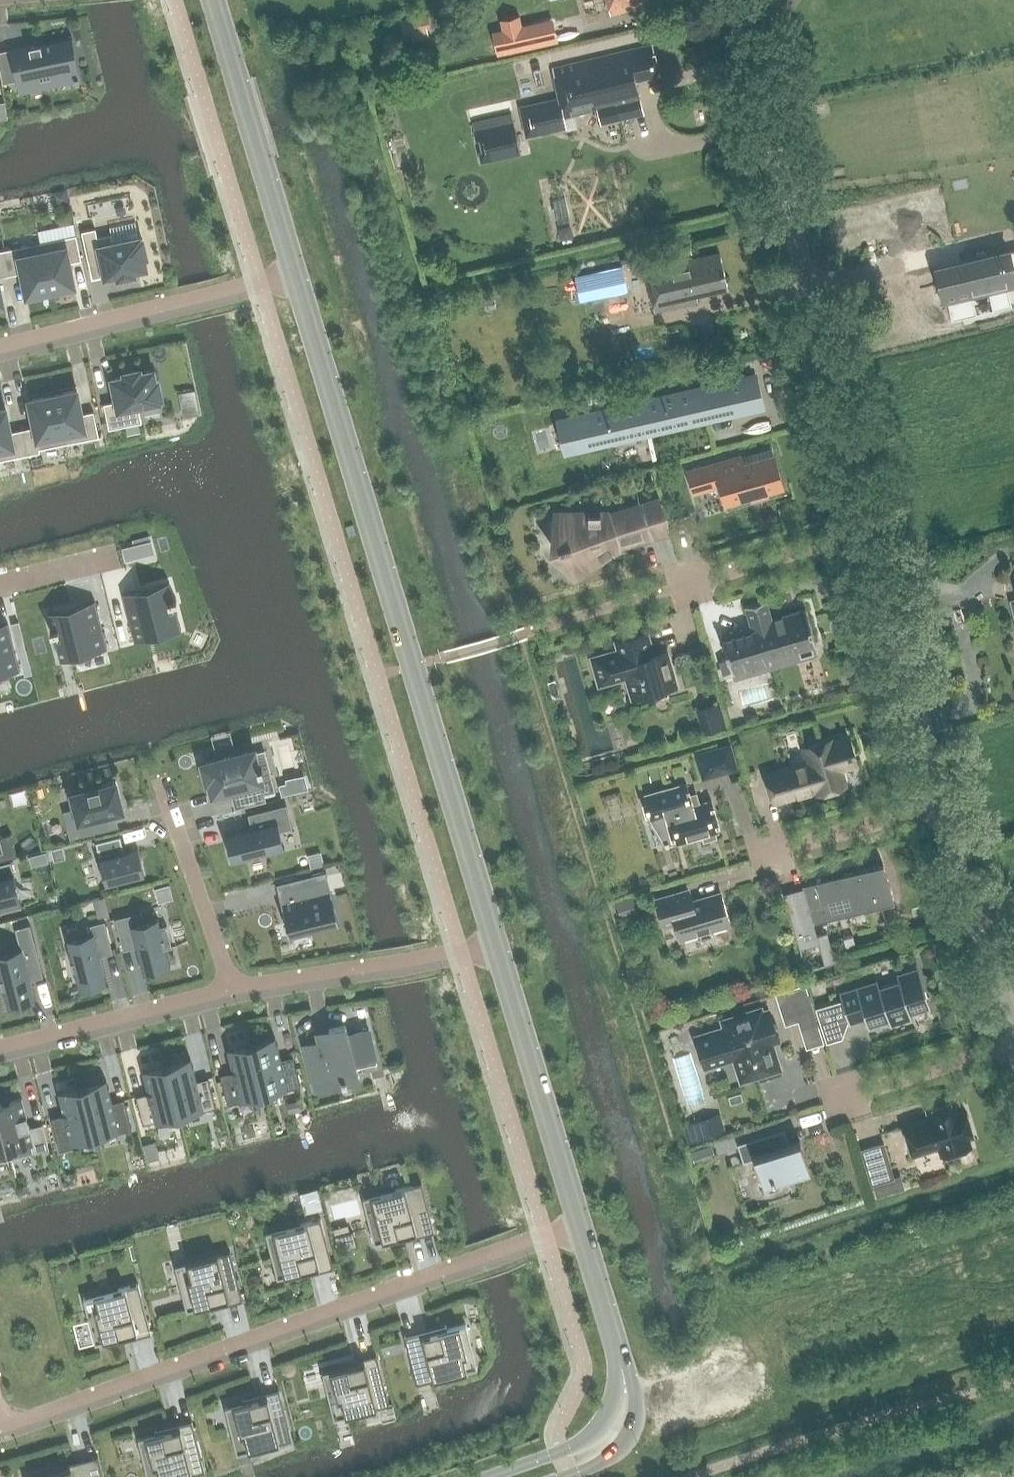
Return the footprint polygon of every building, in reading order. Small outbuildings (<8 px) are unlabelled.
[(610,15),(635,9),(635,8),(649,4),(648,0),(606,0),(610,15)] [(427,13),(401,19),(404,34),(431,28),(427,13)] [(534,20),(520,23),(518,13),(499,17),(507,52),(539,45),(534,20)] [(547,45),(571,39),(568,25),(544,30),(547,45)] [(70,38),(12,51),(19,85),(77,73),(70,38)] [(520,107),(526,136),(566,127),(564,116),(616,104),(620,119),(644,113),(640,98),(640,97),(636,80),(660,75),(652,45),(552,68),(559,98),(520,107)] [(519,154),(510,115),(472,123),(481,163),(519,154)] [(572,237),(570,226),(559,228),(562,239),(572,237)] [(104,278),(117,275),(117,278),(134,274),(133,271),(146,269),(143,257),(145,257),(142,239),(140,239),(139,238),(112,244),(110,233),(96,236),(95,229),(81,232),(88,262),(100,259),(104,278)] [(76,235),(40,243),(50,292),(57,290),(58,293),(75,289),(70,263),(81,260),(76,235)] [(4,250),(10,275),(21,273),(26,297),(50,292),(40,243),(4,250)] [(689,245),(679,248),(681,256),(691,254),(689,245)] [(10,275),(4,250),(0,251),(0,277),(10,275)] [(934,270),(941,303),(945,302),(950,321),(974,316),(969,296),(986,292),(991,312),(1009,308),(1003,280),(1013,278),(1013,251),(934,270)] [(692,257),(645,268),(654,312),(698,302),(696,296),(728,289),(720,253),(693,259),(692,257)] [(631,257),(621,260),(623,266),(633,263),(631,257)] [(622,267),(590,273),(596,299),(628,292),(622,267)] [(138,406),(160,401),(159,399),(162,399),(158,381),(155,382),(153,370),(141,373),(140,369),(123,373),(124,377),(112,379),(116,401),(104,404),(109,429),(141,423),(138,406)] [(576,450),(732,414),(759,408),(752,377),(565,420),(566,421),(573,420),(579,448),(576,448),(576,450)] [(77,390),(53,395),(63,444),(99,437),(94,412),(82,414),(77,390)] [(63,444),(53,395),(28,401),(34,427),(22,430),(27,455),(40,452),(39,449),(63,444)] [(27,455),(22,430),(10,432),(5,408),(0,410),(0,461),(27,455)] [(741,456),(687,472),(693,493),(720,486),(725,501),(749,494),(751,498),(767,494),(766,489),(782,484),(774,457),(744,466),(741,456)] [(646,504),(650,517),(655,533),(667,529),(658,500),(657,500),(658,504),(648,507),(647,503),(646,504)] [(615,549),(614,546),(647,535),(639,510),(606,520),(605,516),(605,514),(551,515),(551,517),(558,517),(559,546),(558,547),(560,550),(576,575),(570,579),(570,580),(616,551),(615,549)] [(138,544),(123,548),(127,561),(142,557),(138,544)] [(169,581),(122,593),(126,610),(132,632),(134,642),(182,630),(175,601),(177,601),(176,597),(174,598),(169,581)] [(770,657),(795,649),(795,650),(797,656),(802,658),(813,655),(815,650),(813,644),(814,644),(816,643),(805,609),(771,619),(766,599),(745,606),(752,631),(722,640),(728,659),(720,661),(724,673),(731,671),(732,674),(771,662),(770,657)] [(95,600),(48,612),(52,629),(50,629),(51,633),(53,632),(58,650),(72,647),(74,657),(107,648),(95,600)] [(0,624),(0,676),(20,671),(8,622),(0,624)] [(632,698),(652,692),(654,699),(668,695),(666,688),(676,685),(669,659),(655,662),(647,634),(616,642),(618,651),(592,658),(597,678),(624,670),(632,698)] [(719,702),(697,708),(704,732),(726,725),(719,702)] [(766,775),(774,802),(777,801),(776,799),(786,797),(787,798),(809,792),(807,787),(814,785),(814,786),(815,786),(817,793),(844,786),(840,769),(856,764),(848,737),(832,742),(831,741),(804,749),(808,762),(766,775)] [(696,755),(703,778),(736,768),(729,745),(696,755)] [(209,781),(213,794),(247,786),(251,798),(276,792),(272,778),(261,781),(259,772),(263,771),(262,766),(257,767),(253,751),(203,764),(207,782),(209,781)] [(282,795),(298,791),(295,781),(280,785),(282,795)] [(116,782),(71,794),(82,836),(110,829),(107,815),(123,811),(116,782)] [(693,806),(686,783),(641,796),(648,820),(666,815),(674,844),(703,836),(704,840),(715,837),(714,833),(720,831),(711,800),(693,806)] [(251,828),(225,835),(231,862),(285,848),(280,831),(292,828),(286,805),(248,815),(248,816),(253,815),(255,827),(251,828)] [(17,857),(11,833),(10,833),(10,834),(0,837),(0,861),(17,857)] [(120,837),(96,843),(99,857),(106,884),(145,874),(138,848),(124,851),(120,837)] [(62,847),(51,850),(54,861),(65,859),(62,847)] [(46,852),(29,856),(32,866),(49,862),(46,852)] [(321,854),(310,857),(313,869),(324,866),(321,854)] [(11,862),(0,865),(0,910),(21,905),(11,862)] [(852,913),(894,901),(883,863),(841,875),(842,877),(804,888),(804,886),(802,886),(813,924),(814,924),(812,914),(849,903),(852,913)] [(276,884),(276,886),(281,884),(285,901),(298,897),(299,904),(282,908),(289,935),(339,923),(326,872),(276,884)] [(729,924),(720,893),(691,902),(688,890),(656,899),(663,926),(675,923),(680,939),(729,924)] [(633,897),(616,902),(620,916),(637,911),(633,897)] [(138,913),(115,919),(123,951),(136,947),(143,974),(170,967),(166,949),(172,947),(167,925),(160,927),(158,918),(140,923),(138,913)] [(92,933),(66,939),(79,990),(106,983),(100,957),(113,953),(105,921),(90,925),(92,933)] [(15,928),(20,948),(0,954),(0,976),(8,1008),(35,1001),(30,980),(43,977),(30,925),(15,928)] [(835,960),(827,933),(817,936),(819,944),(825,963),(835,960)] [(853,935),(843,938),(846,948),(856,945),(853,935)] [(930,1008),(917,964),(915,964),(917,970),(898,976),(897,974),(896,974),(899,983),(879,988),(877,980),(876,980),(876,983),(857,988),(857,987),(855,987),(856,989),(841,994),(840,992),(839,992),(849,1025),(850,1025),(850,1023),(865,1018),(868,1027),(869,1027),(869,1025),(879,1022),(879,1021),(888,1019),(890,1027),(892,1027),(891,1024),(910,1018),(911,1021),(912,1020),(909,1012),(928,1006),(929,1008),(930,1008)] [(792,999),(801,1030),(817,1025),(808,994),(792,999)] [(779,1069),(767,1031),(775,1029),(769,1011),(762,1013),(760,1009),(723,1021),(725,1028),(695,1038),(702,1060),(724,1053),(727,1060),(734,1058),(741,1081),(779,1069)] [(348,1035),(346,1026),(329,1030),(330,1034),(319,1037),(320,1042),(304,1046),(316,1091),(332,1087),(331,1083),(342,1080),(343,1083),(347,1082),(347,1079),(358,1076),(354,1059),(375,1054),(369,1030),(348,1035)] [(275,1037),(251,1044),(264,1094),(286,1089),(287,1090),(301,1087),(294,1062),(282,1065),(275,1037)] [(264,1094),(251,1044),(227,1050),(234,1078),(221,1081),(227,1105),(241,1102),(241,1100),(264,1094)] [(190,1059),(166,1065),(179,1116),(201,1110),(202,1112),(215,1109),(209,1084),(198,1087),(190,1059)] [(179,1116),(166,1065),(142,1071),(149,1100),(137,1103),(143,1125),(179,1116)] [(82,1086),(95,1137),(117,1132),(118,1134),(132,1130),(125,1105),(113,1108),(105,1080),(82,1086)] [(72,1143),(95,1137),(82,1086),(57,1093),(65,1120),(52,1124),(59,1151),(73,1148),(72,1143)] [(0,1104),(0,1113),(12,1159),(49,1149),(43,1125),(30,1128),(26,1115),(22,1099),(0,1104)] [(290,1113),(300,1111),(298,1101),(287,1104),(290,1113)] [(941,1155),(971,1146),(968,1139),(973,1137),(964,1107),(959,1109),(957,1101),(927,1110),(930,1120),(924,1122),(923,1120),(904,1126),(913,1156),(938,1148),(941,1155)] [(12,1159),(0,1113),(0,1162),(12,1159)] [(692,1119),(693,1136),(729,1134),(728,1116),(692,1119)] [(789,1144),(784,1130),(737,1144),(743,1163),(754,1159),(764,1190),(765,1190),(763,1183),(771,1180),(772,1183),(775,1182),(774,1179),(796,1173),(798,1179),(809,1175),(809,1176),(811,1175),(800,1140),(798,1141),(799,1141),(789,1144)] [(155,1142),(143,1145),(147,1161),(159,1158),(155,1142)] [(871,1185),(894,1178),(883,1144),(861,1150),(871,1185)] [(712,1145),(691,1151),(695,1165),(716,1159),(712,1145)] [(395,1190),(374,1195),(363,1198),(367,1217),(368,1217),(373,1236),(372,1236),(374,1244),(392,1239),(393,1243),(394,1243),(393,1239),(432,1229),(433,1233),(434,1233),(430,1216),(421,1183),(414,1185),(395,1190)] [(301,1197),(305,1213),(322,1209),(318,1193),(317,1189),(300,1193),(301,1197)] [(321,1219),(277,1230),(273,1231),(278,1252),(271,1254),(277,1279),(295,1274),(296,1278),(297,1278),(296,1274),(331,1265),(332,1269),(333,1269),(321,1219)] [(353,1231),(335,1236),(339,1251),(357,1246),(353,1231)] [(210,1257),(187,1262),(175,1265),(181,1287),(185,1304),(187,1311),(204,1307),(205,1310),(207,1310),(206,1306),(240,1297),(241,1301),(243,1301),(230,1251),(210,1256),(210,1257)] [(138,1284),(95,1295),(100,1317),(89,1320),(95,1344),(113,1340),(114,1344),(115,1343),(114,1339),(149,1330),(150,1334),(151,1334),(138,1284)] [(404,1337),(412,1367),(428,1363),(433,1380),(477,1368),(466,1325),(447,1330),(446,1326),(445,1326),(446,1330),(407,1340),(405,1336),(404,1337)] [(393,1345),(380,1348),(383,1357),(395,1354),(393,1345)] [(340,1368),(322,1373),(328,1397),(332,1413),(334,1419),(335,1418),(345,1416),(389,1405),(376,1355),(375,1355),(376,1359),(341,1368),(340,1364),(339,1364),(340,1368)] [(243,1403),(225,1408),(231,1432),(235,1447),(236,1453),(238,1453),(248,1450),(292,1440),(279,1390),(278,1390),(279,1394),(244,1403),(243,1399),(242,1399),(243,1403)] [(138,1439),(144,1463),(147,1476),(180,1476),(204,1471),(192,1421),(191,1421),(192,1426),(157,1434),(156,1430),(155,1431),(155,1435),(138,1439)] [(33,1476),(103,1476),(98,1456),(96,1457),(98,1461),(48,1474),(47,1469),(46,1470),(47,1474),(33,1476)]
